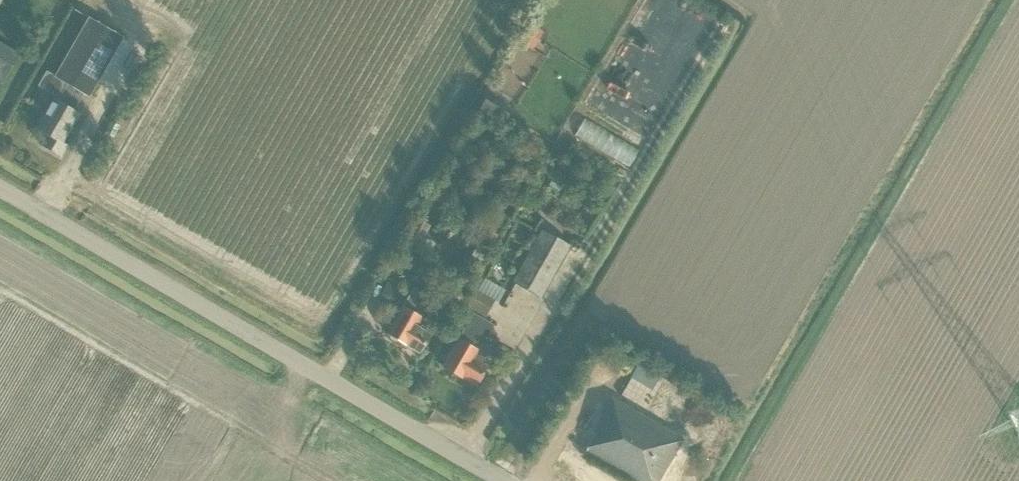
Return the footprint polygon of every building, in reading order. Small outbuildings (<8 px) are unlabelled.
[(75,109),(84,92),(90,96),(125,37),(89,16),(56,74),(68,81),(58,99),(55,97),(37,128),(44,133),(39,144),(62,157),(69,144),(64,141),(80,112),(75,109)] [(2,84),(14,65),(0,57),(0,82),(2,84)] [(652,142),(667,117),(638,99),(623,124),(652,142)] [(130,134),(135,123),(123,117),(118,128),(130,134)] [(607,128),(601,138),(651,165),(657,155),(607,128)] [(585,172),(576,188),(591,197),(600,181),(585,172)] [(560,191),(565,182),(555,176),(549,184),(560,191)] [(439,184),(434,192),(443,198),(448,189),(439,184)] [(571,245),(542,228),(512,281),(542,298),(571,245)] [(407,344),(421,353),(431,335),(418,326),(424,317),(421,315),(432,298),(413,287),(402,304),(386,333),(390,336),(391,337),(395,340),(397,340),(406,346),(407,344)] [(489,311),(496,299),(480,289),(473,301),(469,308),(485,317),(489,311)] [(489,366),(482,362),(494,340),(487,336),(494,324),(473,312),(460,337),(443,366),(477,386),(489,366)] [(615,396),(594,432),(597,435),(588,451),(639,480),(663,480),(687,439),(615,396)]
